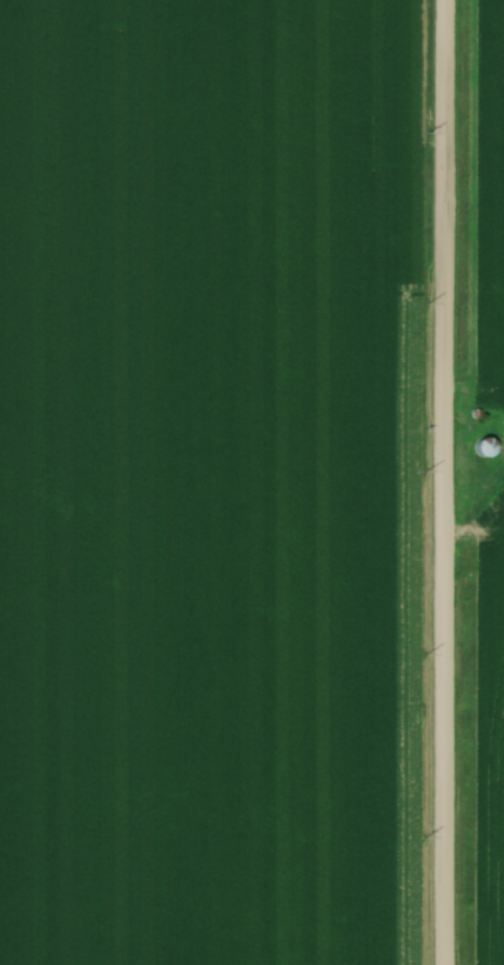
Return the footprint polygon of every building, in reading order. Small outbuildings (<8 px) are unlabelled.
[(501,454),(495,437),(480,442),(486,460),(501,454)]
